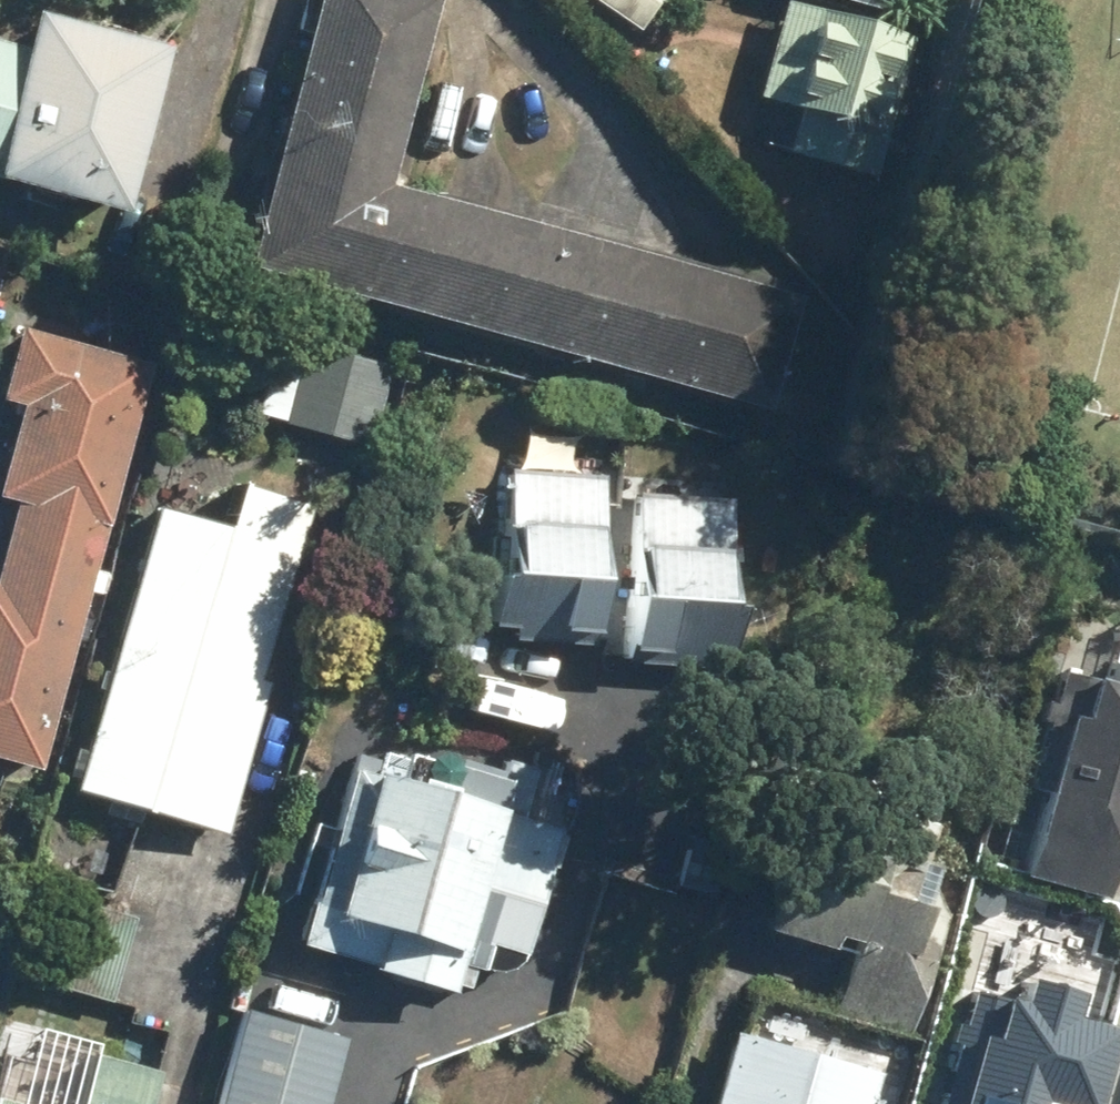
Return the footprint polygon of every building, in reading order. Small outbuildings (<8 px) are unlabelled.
[(256,255),(771,398),(801,294),(396,181),(443,0),(323,0),(256,255)] [(644,27),(663,0),(605,0),(644,27)] [(808,0),(789,0),(762,96),(804,108),(794,147),(881,174),(919,35),(879,9),(808,0)] [(13,177),(15,171),(132,205),(179,42),(45,3),(33,45),(0,35),(0,174),(13,177)] [(45,764),(156,362),(25,326),(5,397),(24,402),(0,490),(0,494),(21,500),(1,574),(0,574),(0,752),(45,764)] [(609,473),(516,466),(517,514),(518,561),(502,618),(609,625),(620,566),(611,518),(609,473)] [(161,499),(79,789),(233,832),(276,680),(269,678),(320,496),(241,474),(229,518),(161,499)] [(738,498),(644,492),(645,540),(651,582),(637,646),(740,649),(757,593),(748,592),(739,543),(738,498)] [(1080,709),(1031,870),(1113,894),(1119,878),(1119,671),(1091,673),(1075,669),(1064,705),(1080,709)] [(528,957),(565,828),(514,813),(517,802),(511,800),(519,776),(418,744),(412,748),(408,767),(389,762),(387,769),(363,762),(309,940),(461,986),(472,984),(481,968),(499,971),(516,966),(528,957)] [(816,774),(790,862),(773,919),(841,941),(846,929),(866,937),(838,1011),(912,1034),(972,860),(933,848),(945,813),(816,774)] [(957,1103),(1105,1103),(1119,1052),(1119,1020),(1085,1010),(1093,982),(1067,972),(1040,969),(1033,990),(1001,993),(984,987),(949,1102),(957,1103)] [(226,1103),(336,1103),(355,1032),(253,1006),(226,1103)] [(740,1027),(721,1103),(876,1103),(885,1069),(821,1043),(740,1027)] [(167,1067),(100,1048),(85,1103),(158,1103),(167,1067)] [(3,1091),(0,1102),(0,1103),(47,1103),(3,1091)]
